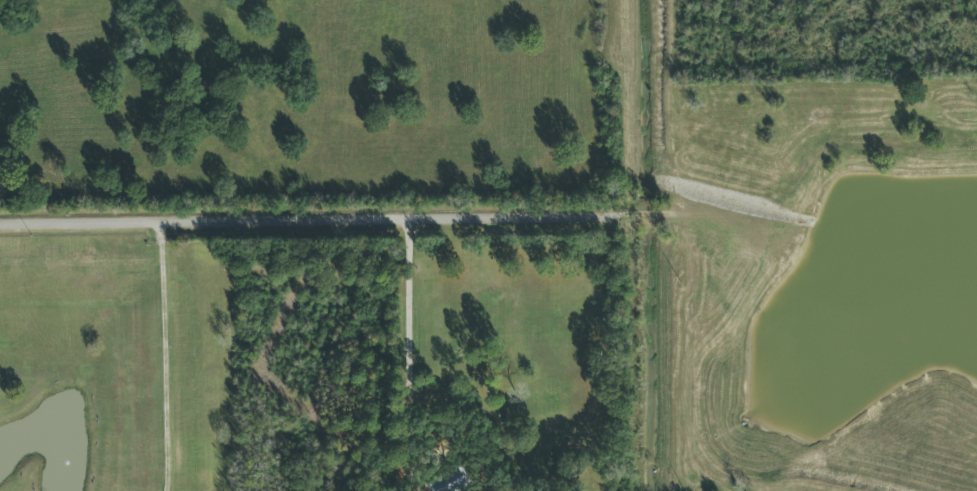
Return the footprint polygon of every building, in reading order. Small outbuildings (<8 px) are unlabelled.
[(468,483),(460,468),(427,484),(430,490),(451,490),(468,483)]
